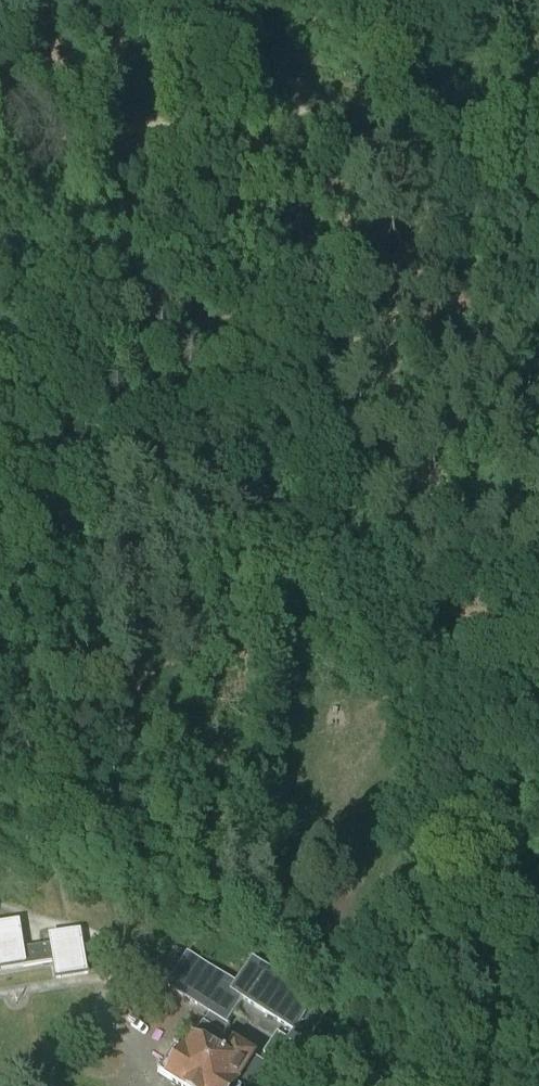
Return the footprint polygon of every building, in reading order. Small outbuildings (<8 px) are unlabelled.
[(88,973),(82,941),(81,941),(80,932),(52,937),(53,945),(24,950),(21,932),(20,932),(19,924),(0,927),(0,968),(55,959),(58,978),(88,973)] [(169,983),(174,974),(187,954),(175,947),(162,967),(157,975),(169,983)] [(175,975),(168,987),(199,1006),(201,1002),(214,1010),(187,1053),(176,1046),(159,1073),(179,1085),(251,1085),(253,1085),(260,1085),(270,1071),(287,1076),(329,1009),(314,1000),(253,962),(239,986),(188,955),(175,975)]
